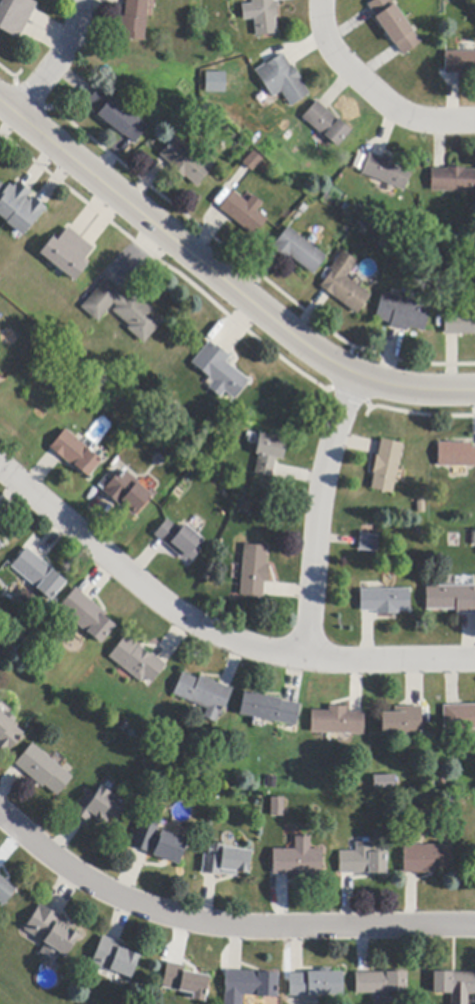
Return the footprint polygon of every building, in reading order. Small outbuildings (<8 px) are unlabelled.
[(19,39),(0,29),(0,4),(2,0),(30,0),(37,4),(34,10),(21,34),(19,39)] [(126,6),(127,0),(148,0),(144,41),(123,39),(124,31),(121,31),(123,16),(125,17),(126,6)] [(253,6),(253,0),(274,0),(274,2),(276,2),(278,17),(276,17),(278,34),(257,36),(253,6)] [(368,5),(376,0),(391,0),(421,43),(403,56),(402,54),(396,45),(376,16),(369,7),(368,5)] [(460,52),(474,52),(474,76),(459,76),(459,74),(448,74),(446,74),(445,52),(460,52)] [(293,66),(302,80),(301,81),(310,95),(291,107),(282,92),(272,98),(256,72),(279,57),(283,54),(291,67),(293,66)] [(224,91),(224,71),(204,71),(204,91),(224,91)] [(133,142),(125,135),(124,134),(123,136),(97,115),(100,112),(88,102),(90,100),(96,92),(100,87),(149,127),(135,144),(133,142)] [(320,103),(328,110),(352,131),(338,148),(326,137),(325,138),(318,131),(303,118),(318,101),(320,103)] [(171,164),(161,157),(160,156),(174,139),(211,170),(198,187),(186,177),(184,179),(170,167),(172,165),(171,164)] [(251,170),(245,165),(243,164),(254,151),(263,159),(252,172),(251,170)] [(384,156),(399,162),(398,165),(413,171),(404,192),(362,174),(362,172),(370,153),(382,158),(384,156)] [(465,171),(474,171),(474,193),(431,191),(432,169),(435,169),(446,170),(447,170),(447,168),(465,168),(465,171)] [(7,222),(0,216),(0,186),(2,184),(7,189),(10,185),(13,188),(19,182),(20,183),(30,192),(32,194),(27,200),(30,202),(34,197),(36,199),(45,207),(47,209),(23,237),(6,222),(7,222)] [(230,217),(220,209),(233,193),(234,192),(248,203),(253,196),(263,204),(258,211),(268,219),(254,237),(230,217)] [(70,229),(80,237),(82,239),(92,247),(93,248),(84,260),(89,264),(74,282),(40,254),(54,235),(59,239),(68,228),(70,229)] [(282,258),(272,250),(271,249),(288,228),(326,258),(313,275),(289,256),(285,260),(282,258)] [(361,289),(370,296),(357,314),(331,295),(322,288),(320,287),(332,271),(329,269),(343,252),(356,262),(352,267),(353,268),(346,278),(361,289)] [(131,291),(132,293),(164,321),(144,344),(127,329),(130,326),(115,314),(113,312),(117,307),(113,304),(106,312),(98,322),(82,308),(83,306),(106,280),(126,297),(131,291)] [(406,332),(391,328),(390,328),(391,324),(375,320),(382,293),(431,305),(424,332),(407,328),(406,332)] [(444,313),(474,312),(474,335),(458,335),(447,335),(444,336),(444,313)] [(212,342),(229,356),(230,357),(226,363),(249,381),(234,400),(225,392),(220,398),(208,389),(213,383),(209,379),(210,378),(192,364),(210,341),(212,342)] [(102,462),(88,478),(75,466),(73,468),(63,459),(52,449),(51,448),(66,430),(89,450),(89,451),(102,462)] [(275,466),(272,477),(257,474),(255,474),(259,455),(256,455),(261,435),(287,440),(283,461),(276,459),(275,466)] [(402,444),(392,494),(371,489),(374,473),(372,473),(376,455),(378,456),(378,455),(380,443),(381,440),(402,444)] [(473,448),(474,448),(474,467),(438,467),(438,444),(471,444),(471,448),(473,448)] [(117,504),(107,496),(103,492),(116,476),(119,478),(123,474),(124,475),(126,471),(139,482),(138,484),(152,496),(134,517),(121,506),(120,507),(117,504)] [(187,527),(197,536),(202,540),(197,547),(201,551),(192,562),(188,558),(185,561),(166,546),(157,538),(154,536),(167,520),(181,531),(186,526),(187,527)] [(359,546),(360,539),(360,535),(379,536),(378,553),(359,551),(359,546)] [(263,583),(262,596),(262,598),(240,596),(241,580),(243,565),(244,545),(267,547),(266,564),(269,564),(268,583),(263,583)] [(43,562),(55,571),(54,572),(67,583),(51,601),(11,567),(23,553),(27,548),(43,562)] [(474,586),(474,614),(462,614),(457,614),(457,609),(426,610),(426,587),(429,587),(443,587),(455,587),(474,586)] [(77,590),(92,602),(106,613),(103,617),(116,627),(102,644),(87,632),(87,633),(58,610),(76,588),(77,590)] [(373,612),(362,612),(360,612),(360,590),(361,590),(385,590),(410,589),(410,611),(398,611),(398,615),(377,615),(377,612),(373,612)] [(153,655),(166,665),(167,666),(152,684),(145,678),(141,683),(108,657),(125,636),(138,646),(139,645),(144,650),(151,656),(152,654),(153,655)] [(200,676),(219,684),(229,689),(232,690),(222,715),(219,714),(216,723),(206,719),(204,718),(207,709),(198,705),(173,695),(182,673),(198,680),(200,676)] [(284,701),(299,704),(300,705),(297,721),(296,726),(276,722),(240,715),(245,692),(280,700),(280,701),(284,701)] [(459,705),(474,705),(474,730),(443,731),(443,706),(447,705),(459,705)] [(351,713),(362,713),(365,713),(364,735),(338,734),(327,733),(311,733),(312,711),(329,712),(329,707),(347,707),(346,712),(351,713)] [(421,708),(422,734),(382,735),(381,713),(394,713),(394,707),(407,707),(421,707),(421,708)] [(6,756),(0,751),(0,712),(5,716),(7,712),(16,720),(12,724),(24,734),(6,756)] [(62,769),(69,774),(73,778),(57,797),(44,786),(42,788),(29,777),(27,775),(15,765),(16,764),(32,744),(62,769)] [(371,775),(372,791),(393,790),(393,774),(371,775)] [(86,822),(76,815),(72,812),(86,791),(95,797),(102,787),(111,794),(110,795),(125,805),(115,819),(112,816),(107,823),(96,825),(90,821),(89,824),(86,822)] [(285,798),(285,816),(271,816),(271,798),(285,798)] [(179,865),(154,856),(156,851),(151,850),(150,853),(149,853),(133,846),(131,846),(141,821),(151,825),(154,817),(161,820),(158,829),(159,829),(157,836),(160,837),(162,833),(175,838),(177,835),(189,839),(179,865)] [(323,874),(289,875),(274,875),(274,871),(274,850),(296,850),(296,836),(311,836),(311,850),(323,849),(323,874)] [(374,853),(387,853),(387,874),(354,874),(342,874),(340,874),(340,852),(352,852),(357,852),(357,842),(372,843),(372,853),(374,853)] [(217,877),(206,875),(202,875),(204,855),(209,855),(210,843),(225,845),(225,848),(252,852),(249,874),(236,872),(236,877),(221,875),(221,877),(217,877)] [(418,874),(406,874),(404,874),(404,846),(407,846),(422,846),(452,846),(452,870),(435,870),(435,874),(418,874)] [(3,906),(0,904),(0,877),(16,889),(3,906)] [(42,906),(60,917),(62,918),(61,921),(72,928),(70,930),(80,936),(66,958),(60,954),(54,962),(40,953),(46,944),(24,930),(41,905),(42,906)] [(105,938),(119,943),(122,944),(121,947),(131,951),(130,953),(140,957),(132,979),(114,972),(114,974),(111,973),(100,969),(91,965),(102,936),(105,938)] [(170,963),(183,965),(185,966),(184,972),(209,977),(204,1002),(193,999),(192,999),(193,995),(186,993),(162,989),(168,962),(170,963)] [(343,996),(305,996),(291,996),(290,996),(290,981),(290,974),(304,974),(308,974),(308,973),(321,973),(321,969),(331,969),(331,972),(343,972),(343,996)] [(230,971),(241,972),(260,973),(260,974),(279,975),(278,995),(277,998),(264,997),(224,995),(226,971),(230,971)] [(356,974),(359,974),(370,974),(407,973),(407,993),(388,993),(388,994),(356,995),(356,974)] [(468,995),(468,1003),(451,1003),(451,994),(433,994),(434,973),(474,974),(474,995),(468,995)]
